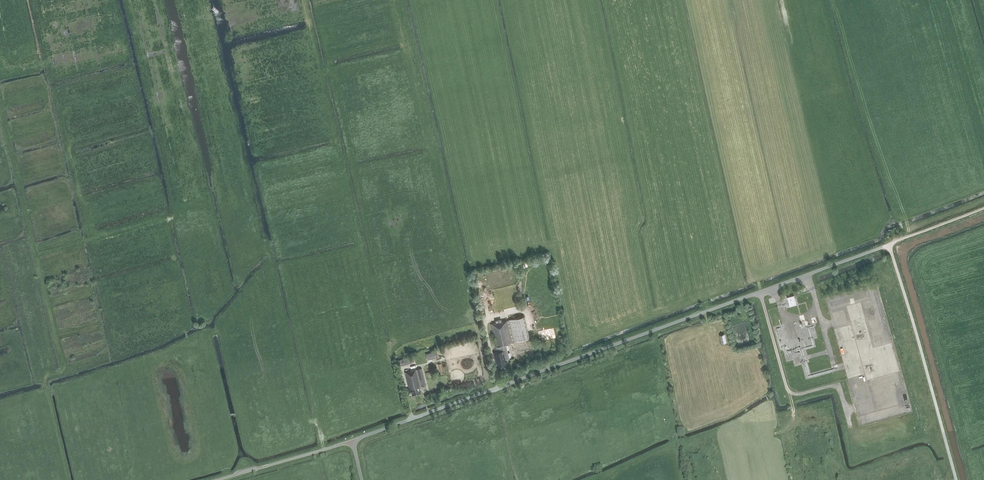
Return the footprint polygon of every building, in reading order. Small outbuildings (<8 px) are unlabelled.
[(797,304),(794,295),(787,297),(790,306),(797,304)] [(507,363),(507,361),(506,359),(509,358),(506,345),(505,345),(505,343),(506,343),(506,344),(529,338),(525,316),(502,322),(501,319),(495,320),(496,323),(491,324),(495,345),(503,343),(503,346),(496,347),(496,348),(497,352),(493,353),(496,364),(497,364),(498,369),(504,368),(503,364),(507,363)] [(554,327),(538,331),(540,340),(556,337),(554,327)] [(427,359),(439,356),(437,350),(426,353),(427,359)] [(398,365),(415,362),(413,356),(397,360),(398,365)] [(417,370),(417,369),(406,372),(405,373),(409,389),(407,389),(408,394),(411,393),(412,395),(421,393),(419,387),(425,385),(422,369),(417,370)] [(871,410),(871,422),(875,422),(875,419),(880,419),(880,417),(886,417),(886,415),(893,415),(893,412),(890,412),(890,408),(878,408),(878,410),(871,410)]
